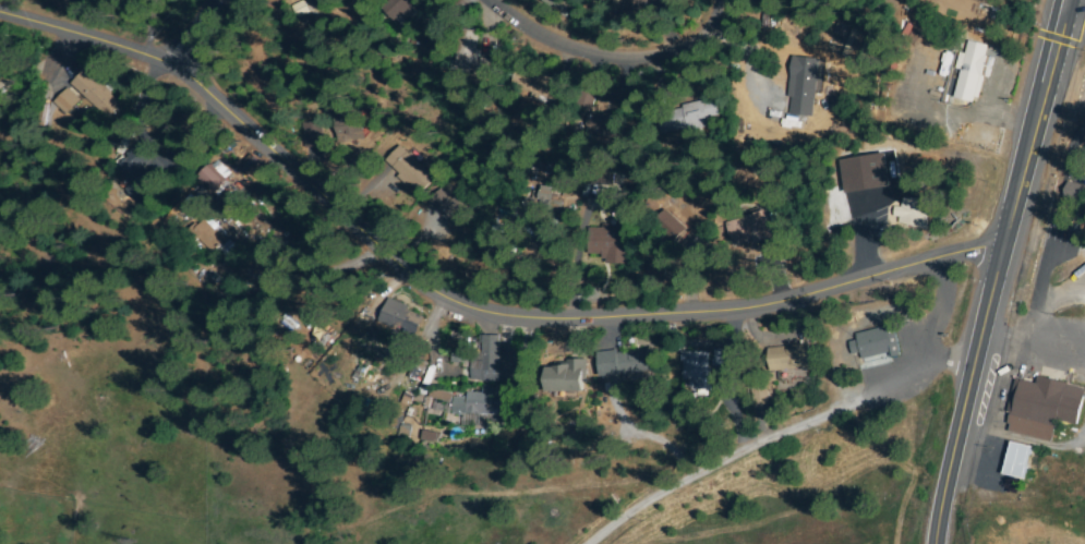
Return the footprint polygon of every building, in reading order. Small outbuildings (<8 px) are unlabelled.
[(388,11),(397,0),(422,0),(427,4),(410,27),(388,11)] [(546,1),(547,0),(563,0),(575,7),(569,15),(546,1)] [(618,20),(626,0),(647,0),(637,27),(618,20)] [(480,34),(472,55),(493,62),(487,78),(453,65),(466,28),(480,34)] [(975,105),(952,98),(967,44),(991,50),(975,105)] [(788,113),(792,59),(817,61),(813,114),(788,113)] [(556,105),(511,84),(520,67),(565,87),(556,105)] [(85,71),(121,104),(108,119),(71,85),(85,71)] [(79,99),(65,113),(55,104),(68,89),(79,99)] [(581,93),(595,98),(591,109),(577,105),(581,93)] [(708,126),(662,133),(659,116),(684,111),(684,108),(715,102),(718,116),(707,117),(708,126)] [(338,143),(335,113),(359,111),(362,141),(338,143)] [(590,134),(593,114),(625,120),(622,140),(590,134)] [(162,192),(145,206),(114,167),(144,144),(154,157),(143,167),(162,192)] [(419,193),(387,161),(401,147),(433,180),(419,193)] [(209,166),(225,180),(215,191),(198,176),(209,166)] [(567,181),(579,190),(572,200),(560,192),(567,181)] [(1066,182),(1084,189),(1084,204),(1062,196),(1066,182)] [(431,205),(441,188),(477,210),(466,227),(431,205)] [(558,204),(538,218),(528,204),(548,190),(558,204)] [(928,202),(927,226),(903,226),(903,201),(928,202)] [(665,209),(687,231),(673,245),(652,223),(665,209)] [(765,214),(771,238),(733,246),(727,222),(765,214)] [(225,235),(214,252),(189,235),(201,219),(225,235)] [(589,259),(588,225),(632,223),(634,258),(589,259)] [(648,274),(651,258),(665,263),(662,277),(648,274)] [(414,336),(379,318),(388,301),(423,318),(414,336)] [(852,334),(893,327),(897,352),(856,359),(852,334)] [(475,375),(485,337),(499,340),(490,378),(475,375)] [(769,370),(768,350),(807,347),(808,366),(769,370)] [(713,351),(726,351),(725,366),(713,366),(713,351)] [(463,363),(463,353),(447,352),(447,362),(463,363)] [(599,355),(650,352),(651,372),(600,376),(599,355)] [(683,353),(708,352),(709,384),(685,385),(683,353)] [(586,361),(586,378),(582,378),(582,391),(545,391),(545,372),(557,372),(557,367),(569,367),(569,372),(572,372),(572,361),(586,361)] [(1077,423),(1056,420),(1052,439),(1005,432),(1015,377),(1083,389),(1077,423)] [(765,388),(767,402),(752,403),(751,389),(765,388)] [(489,396),(490,410),(454,414),(451,400),(489,396)] [(1027,448),(1022,477),(1002,473),(1008,445),(1027,448)]
